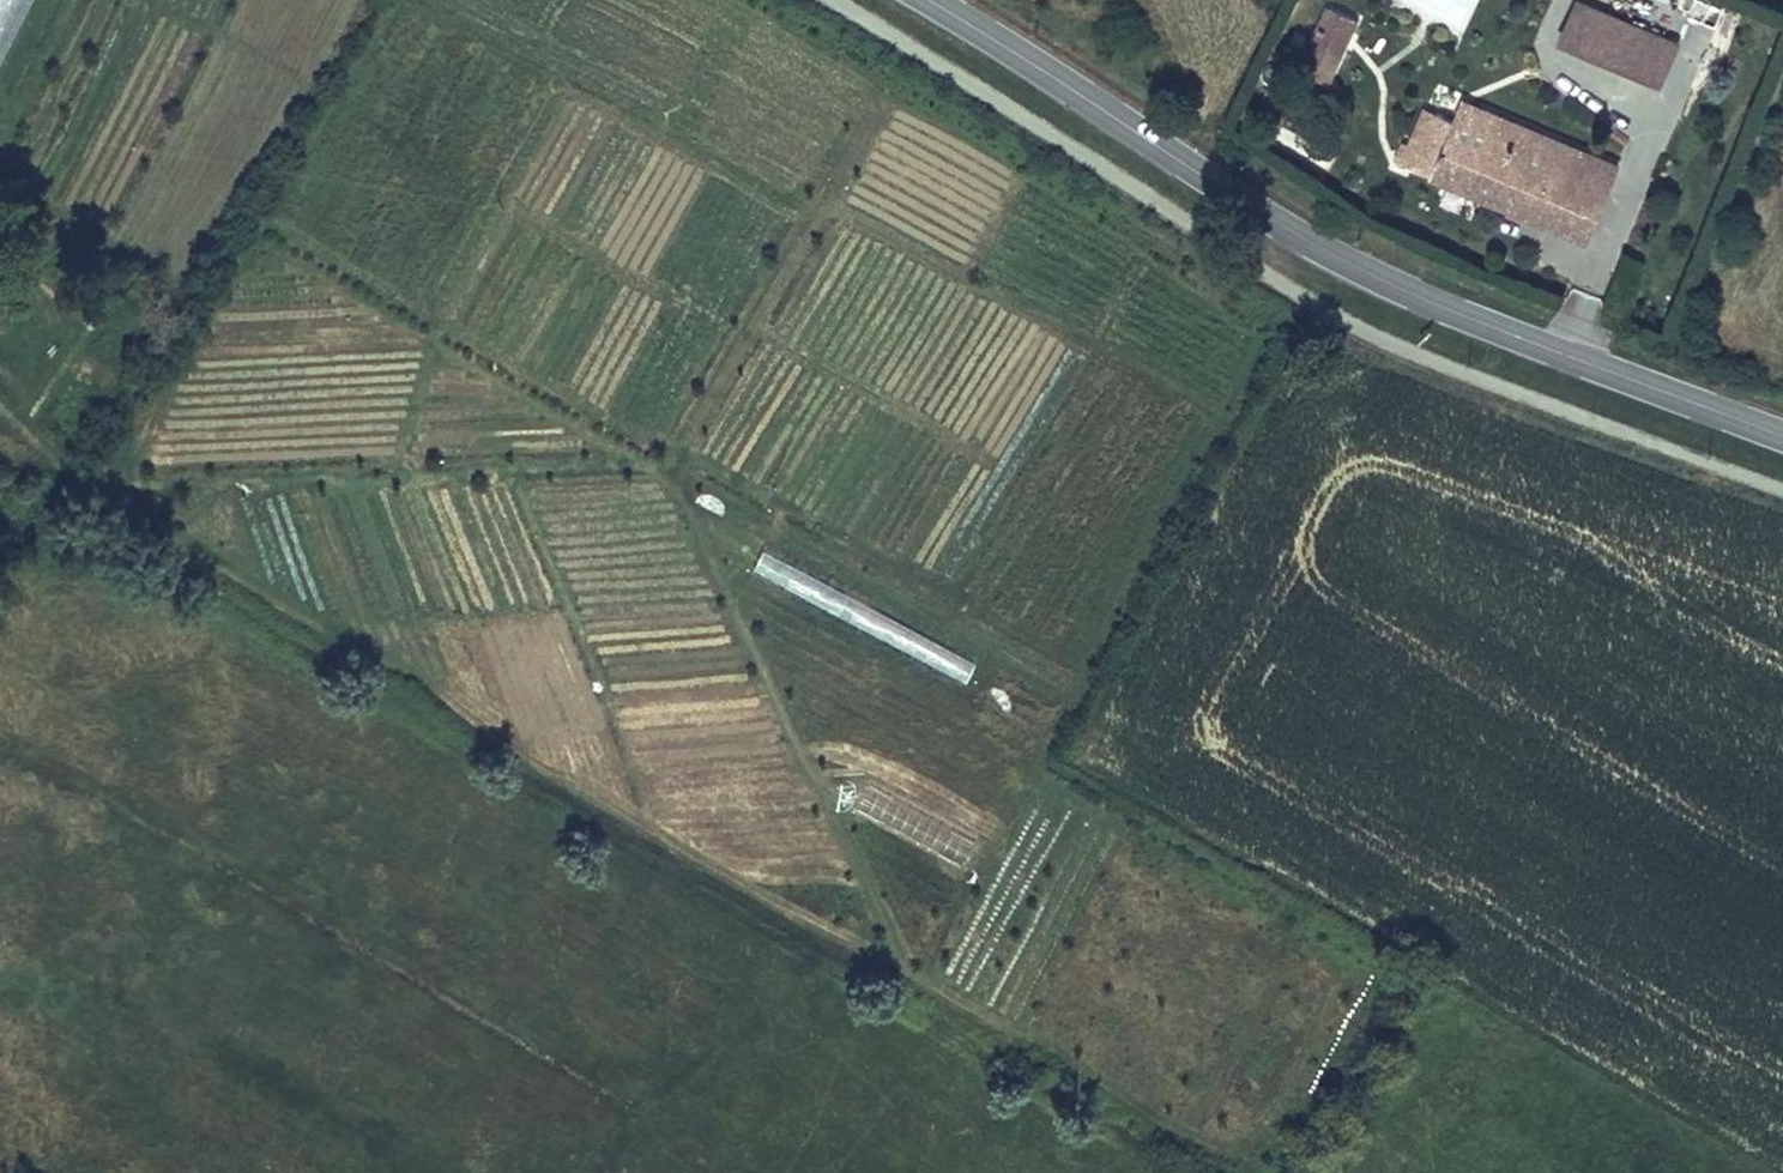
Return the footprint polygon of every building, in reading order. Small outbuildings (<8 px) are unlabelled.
[(33,0),(0,0),(0,77),(33,0)] [(1585,0),(1580,0),(1564,37),(1662,80),(1679,41),(1585,0)] [(1358,20),(1329,6),(1302,66),(1332,79),(1358,20)] [(1510,123),(1461,103),(1453,122),(1423,109),(1411,140),(1420,144),(1412,162),(1527,209),(1547,161),(1502,142),(1510,123)] [(1555,141),(1510,123),(1502,142),(1547,161),(1555,141)] [(1620,168),(1555,141),(1547,161),(1527,209),(1592,236),(1620,168)]
